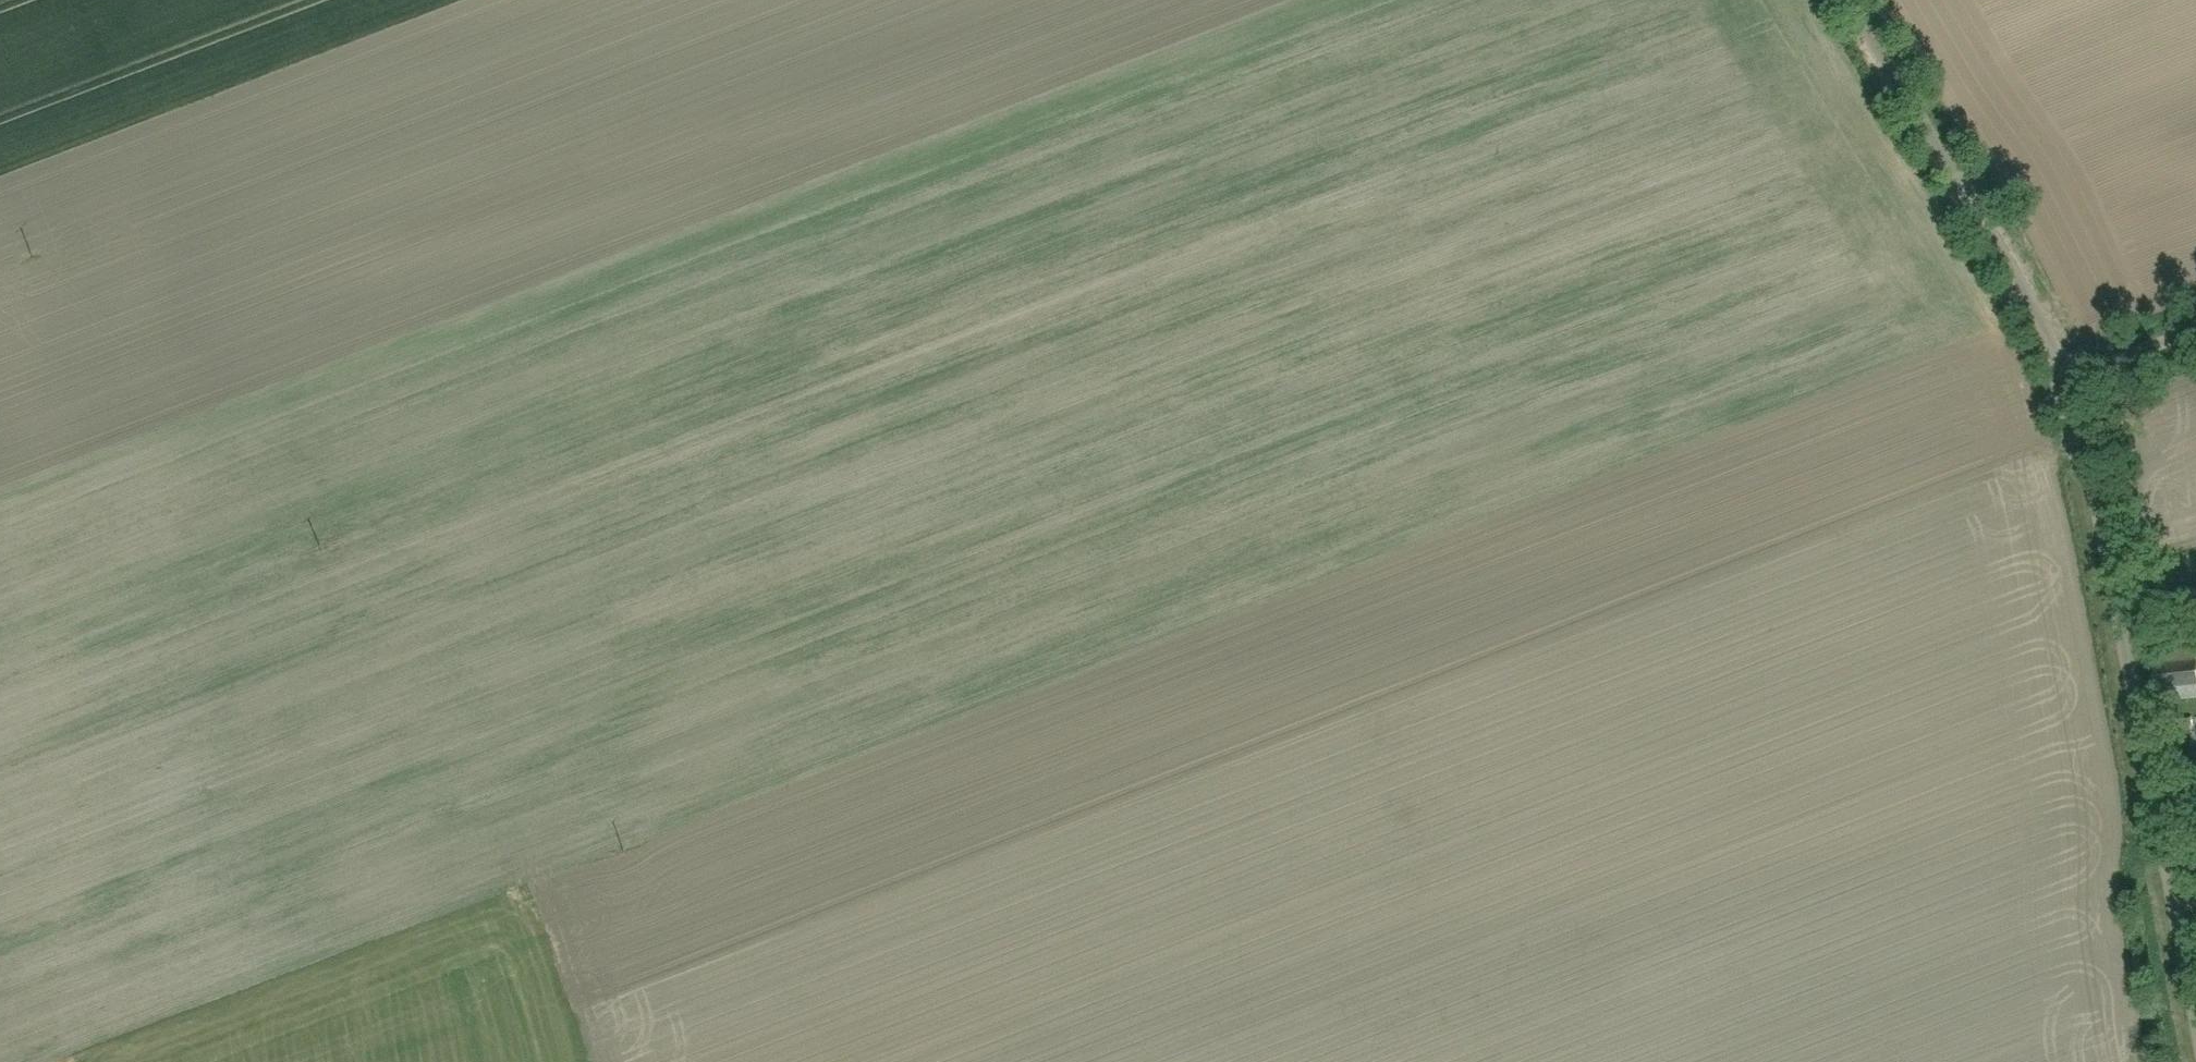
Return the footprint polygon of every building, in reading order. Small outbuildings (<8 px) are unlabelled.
[(2160,703),(2195,701),(2195,664),(2158,666),(2160,703)]
